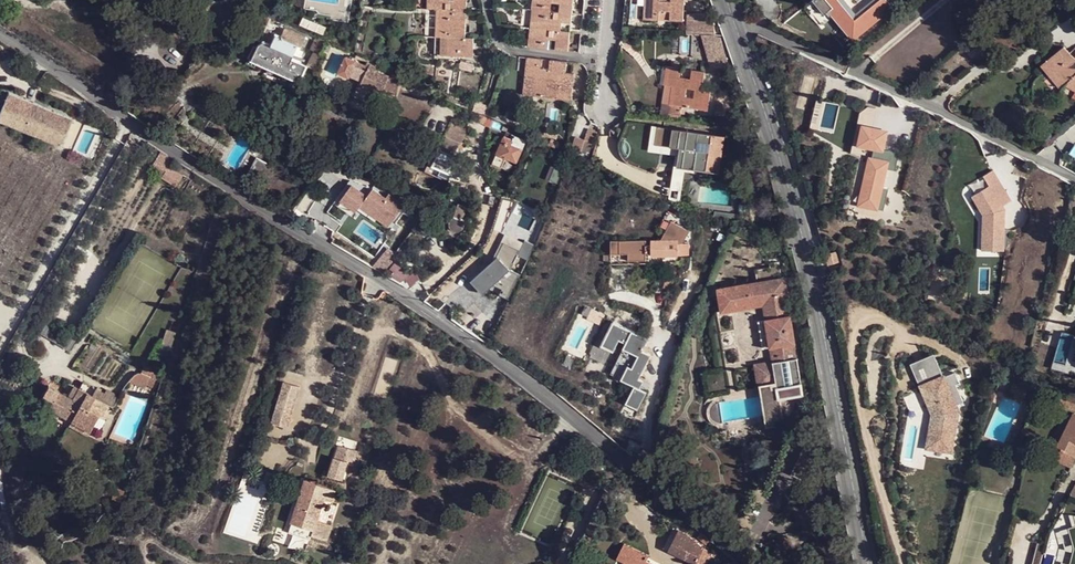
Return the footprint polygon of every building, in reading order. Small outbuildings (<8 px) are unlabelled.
[(464,0),(429,0),(429,8),(438,8),(463,9),(466,9),(467,5),(467,0),(464,0)] [(534,8),(551,10),(552,3),(561,4),(560,11),(572,13),(573,4),(574,0),(535,0),(534,8)] [(645,19),(659,19),(659,17),(664,17),(664,11),(670,11),(669,20),(683,21),(684,0),(646,0),(645,19)] [(825,14),(813,0),(812,0),(808,3),(829,29),(834,26),(825,14)] [(853,40),(893,7),(887,0),(880,0),(855,20),(839,0),(813,0),(825,14),(829,11),(853,40)] [(855,20),(880,0),(872,0),(855,13),(845,0),(839,0),(855,20)] [(552,3),(551,10),(560,11),(561,4),(552,3)] [(522,7),(520,26),(532,27),(534,8),(522,7)] [(463,19),(463,9),(438,8),(438,22),(437,36),(451,37),(465,37),(466,23),(466,19),(463,19)] [(534,8),(532,27),(557,30),(558,30),(559,22),(562,22),(571,23),(572,18),(572,13),(560,11),(551,10),(534,8)] [(659,17),(659,19),(669,20),(670,11),(664,11),(664,17),(659,17)] [(848,44),(853,40),(829,11),(825,14),(834,26),(848,44)] [(285,24),(278,21),(278,22),(259,13),(251,30),(253,31),(250,36),(259,41),(265,28),(273,31),(274,32),(276,28),(282,30),(285,24)] [(687,14),(686,33),(715,35),(714,22),(710,22),(709,16),(687,14)] [(520,26),(518,44),(530,46),(532,27),(520,26)] [(532,27),(530,46),(543,47),(544,39),(548,39),(556,40),(555,48),(568,50),(569,41),(570,32),(561,30),(560,30),(558,30),(557,30),(532,27)] [(271,34),(273,31),(265,28),(259,41),(264,43),(269,33),(271,34)] [(288,71),(286,75),(300,82),(307,68),(299,64),(304,54),(301,52),(306,41),(287,31),(283,40),(271,34),(269,33),(264,43),(262,47),(261,46),(260,48),(256,46),(250,58),(263,64),(267,66),(269,61),(288,71)] [(450,56),(451,37),(437,36),(437,55),(450,56)] [(474,47),(474,37),(465,37),(451,37),(450,56),(461,56),(471,56),(471,48),(474,47)] [(320,54),(326,42),(318,38),(313,51),(315,52),(320,54)] [(1074,62),(1074,57),(1064,47),(1042,65),(1051,77),(1056,72),(1066,84),(1065,85),(1074,91),(1074,74),(1074,75),(1069,66),(1074,62)] [(315,52),(307,68),(318,72),(325,57),(320,54),(315,52)] [(359,72),(358,74),(361,76),(359,79),(362,81),(362,82),(383,91),(384,88),(396,92),(401,80),(376,70),(347,56),(340,72),(348,76),(350,72),(352,69),(359,72)] [(566,71),(567,61),(554,60),(553,69),(550,69),(542,68),(543,58),(529,57),(527,76),(533,77),(537,77),(535,96),(572,99),(572,95),(573,90),(564,89),(565,80),(563,79),(563,71),(566,71)] [(260,70),(263,64),(250,58),(247,64),(260,70)] [(267,66),(286,75),(288,71),(269,61),(267,66)] [(473,64),(462,62),(460,68),(471,71),(473,64)] [(666,76),(665,85),(673,87),(670,105),(682,107),(686,107),(708,110),(710,91),(702,90),(705,72),(692,70),(691,74),(690,78),(686,77),(679,77),(681,68),(667,66),(666,76)] [(1061,90),(1065,85),(1066,84),(1056,72),(1051,77),(1061,90)] [(693,97),(695,90),(686,88),(685,97),(693,97)] [(9,92),(0,113),(0,118),(63,144),(68,132),(73,119),(9,92)] [(474,110),(490,114),(492,106),(476,102),(474,110)] [(681,113),(682,107),(670,105),(669,113),(681,115),(681,113)] [(113,117),(105,111),(101,118),(108,124),(113,117)] [(483,123),(486,116),(482,114),(478,121),(483,123)] [(462,143),(468,127),(454,121),(439,154),(451,159),(452,154),(454,155),(460,142),(462,143)] [(885,150),(888,130),(859,124),(854,152),(866,154),(856,207),(881,212),(889,170),(895,171),(899,152),(885,150)] [(658,146),(661,126),(653,125),(649,152),(676,156),(669,199),(681,205),(687,168),(682,167),(684,150),(658,146)] [(721,160),(725,136),(661,126),(658,146),(684,150),(682,167),(687,168),(706,171),(706,172),(730,176),(733,162),(721,160)] [(585,139),(594,142),(597,134),(588,131),(585,139)] [(500,146),(493,162),(497,164),(501,166),(505,156),(517,161),(526,140),(505,132),(499,145),(500,146)] [(573,145),(580,154),(585,139),(576,136),(573,145)] [(589,157),(594,142),(585,139),(580,154),(589,157)] [(170,157),(164,153),(156,165),(162,169),(170,157)] [(175,160),(170,157),(162,169),(167,172),(175,160)] [(257,183),(268,165),(257,158),(246,177),(257,183)] [(558,183),(563,170),(555,167),(550,180),(558,183)] [(980,251),(1004,251),(1004,173),(986,173),(986,191),(979,191),(980,251)] [(389,217),(390,216),(394,210),(398,213),(406,203),(398,198),(397,199),(389,194),(386,198),(373,189),(364,201),(389,217)] [(463,220),(468,206),(459,203),(455,217),(454,218),(452,219),(451,221),(450,222),(450,224),(450,227),(452,230),(453,231),(455,232),(458,232),(459,232),(462,230),(464,228),(465,226),(465,224),(465,222),(463,220)] [(394,210),(390,216),(394,218),(398,213),(394,210)] [(715,211),(713,219),(737,226),(739,215),(715,211)] [(683,243),(690,231),(671,221),(661,239),(651,240),(651,245),(646,245),(646,240),(611,241),(611,254),(628,254),(628,260),(647,260),(647,253),(651,253),(651,256),(678,255),(679,244),(683,243)] [(505,233),(501,244),(528,257),(533,246),(505,233)] [(503,289),(516,261),(497,252),(484,280),(493,284),(503,289)] [(836,252),(824,255),(827,266),(839,263),(836,252)] [(372,266),(383,273),(393,261),(384,253),(372,266)] [(776,262),(776,266),(782,265),(784,279),(792,278),(791,272),(788,273),(786,260),(776,262)] [(773,295),(774,302),(795,299),(792,278),(784,279),(782,265),(776,266),(761,268),(762,281),(718,287),(720,304),(773,295)] [(410,287),(421,281),(416,271),(405,278),(410,287)] [(671,290),(675,279),(668,277),(664,288),(671,290)] [(720,304),(721,310),(774,302),(773,295),(720,304)] [(795,299),(774,302),(776,319),(767,321),(770,349),(772,363),(755,366),(756,378),(758,389),(761,389),(766,429),(788,426),(784,391),(807,387),(795,299)] [(774,302),(721,310),(721,312),(764,306),(767,321),(776,319),(774,302)] [(762,350),(770,349),(767,321),(759,322),(762,350)] [(618,353),(609,376),(632,385),(625,405),(638,410),(645,392),(637,389),(650,355),(642,352),(648,338),(610,323),(601,346),(618,353)] [(934,354),(910,363),(919,390),(920,388),(929,414),(925,450),(954,453),(960,394),(957,386),(958,380),(956,375),(941,373),(934,354)] [(147,382),(150,376),(143,373),(138,373),(134,376),(130,381),(145,389),(148,383),(147,382)] [(151,377),(150,376),(147,382),(148,383),(154,386),(156,379),(151,377)] [(1029,388),(1015,381),(1013,384),(1027,391),(1029,388)] [(287,429),(300,387),(282,382),(269,423),(287,429)] [(1027,391),(1013,384),(1008,395),(1022,402),(1027,391)] [(74,385),(68,396),(73,399),(80,388),(74,385)] [(105,402),(109,405),(113,407),(119,395),(113,392),(106,389),(104,393),(96,389),(93,395),(80,388),(73,399),(68,396),(59,391),(49,407),(71,420),(73,417),(92,427),(99,415),(98,414),(105,402)] [(1065,408),(1073,412),(1074,407),(1074,404),(1059,395),(1055,403),(1065,408)] [(103,417),(109,405),(105,402),(98,414),(99,415),(103,417)] [(1062,417),(1065,408),(1055,403),(1052,411),(1062,417)] [(1072,412),(1056,445),(1061,448),(1074,455),(1074,414),(1072,412)] [(90,430),(92,427),(73,417),(71,420),(90,430)] [(90,430),(71,420),(69,424),(87,435),(90,430)] [(348,462),(354,464),(358,451),(349,448),(339,445),(331,475),(343,478),(343,477),(348,462)] [(1074,461),(1074,455),(1061,448),(1056,457),(1073,466),(1074,461)] [(364,467),(354,464),(348,462),(343,477),(360,482),(364,467)] [(314,530),(312,536),(327,542),(333,526),(318,521),(326,498),(333,501),(337,490),(307,479),(292,522),(293,522),(314,530)] [(121,501),(125,490),(117,487),(113,498),(121,501)] [(1074,514),(1074,497),(1070,494),(1063,507),(1074,514)] [(311,539),(312,536),(314,530),(293,522),(290,531),(311,539)] [(678,558),(679,555),(669,550),(680,529),(675,526),(663,551),(678,558)] [(669,550),(679,555),(696,563),(704,548),(686,532),(680,529),(669,550)] [(648,558),(649,556),(625,543),(618,557),(629,563),(653,563),(651,563),(647,561),(648,558)]
